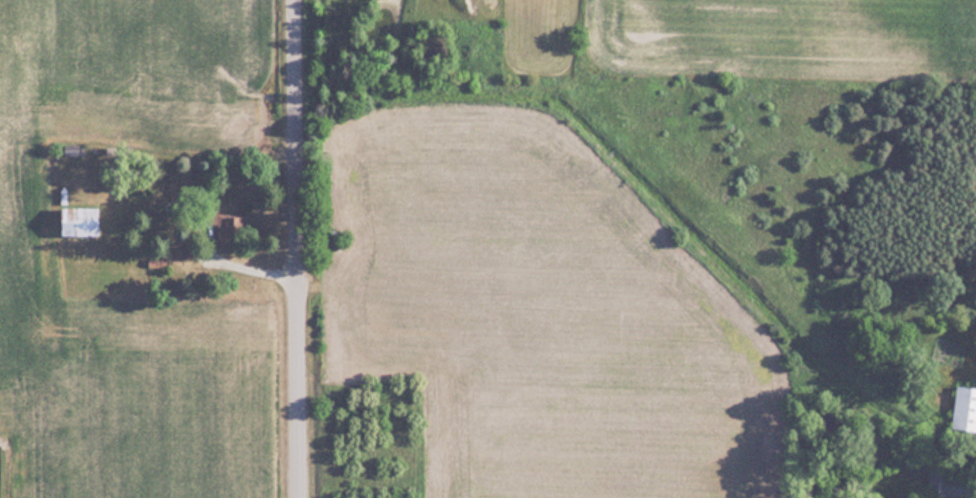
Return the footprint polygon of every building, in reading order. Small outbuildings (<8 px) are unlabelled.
[(102,235),(102,206),(63,206),(63,235),(102,235)] [(217,214),(218,240),(250,239),(249,213),(217,214)] [(957,385),(951,428),(975,432),(975,387),(957,385)] [(975,496),(975,477),(948,477),(948,465),(928,465),(928,496),(975,496)]
